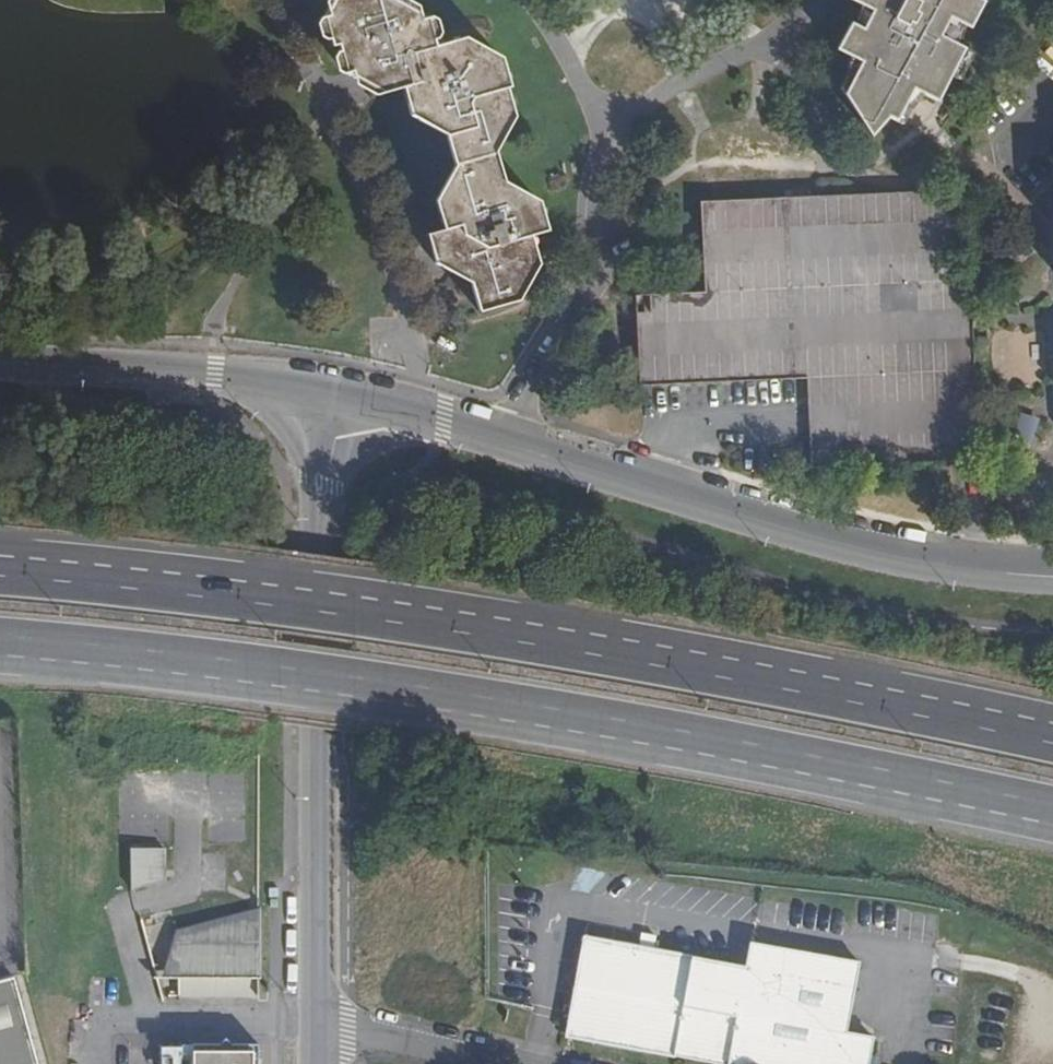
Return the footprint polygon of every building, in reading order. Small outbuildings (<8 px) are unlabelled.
[(437,261),(475,283),(482,311),(523,299),(543,263),(538,247),(535,235),(551,230),(543,201),(507,180),(499,152),(518,116),(509,88),(513,87),(504,57),(468,37),(438,45),(434,33),(430,18),(398,0),(335,0),(326,17),(335,47),(341,45),(349,73),(375,66),(384,93),(405,87),(413,116),(450,136),(458,164),(438,201),(447,229),(429,233),(437,261)] [(862,4),(858,26),(851,22),(845,34),(837,49),(851,56),(849,70),(842,88),(846,95),(871,136),(889,117),(896,120),(902,124),(911,108),(917,102),(924,95),(938,101),(952,75),(955,77),(959,79),(974,52),(965,48),(960,45),(963,24),(969,27),(976,17),(985,0),(854,0),(862,4)] [(801,427),(802,451),(809,451),(810,466),(963,460),(978,459),(977,430),(985,429),(984,396),(977,396),(974,340),(988,339),(987,314),(986,308),(972,309),(969,250),(978,249),(977,233),(969,233),(967,188),(935,190),(702,200),(704,242),(705,254),(706,291),(636,294),(640,386),(805,378),(806,405),(800,406),(801,427)] [(990,195),(980,216),(1009,230),(1019,209),(990,195)] [(1024,407),(1008,452),(1031,461),(1046,415),(1024,407)] [(166,880),(165,848),(130,849),(131,890),(166,880)] [(179,978),(179,980),(179,995),(258,996),(260,910),(211,921),(179,931),(179,978)] [(612,929),(609,942),(631,946),(634,932),(612,929)] [(160,979),(179,980),(179,978),(179,931),(174,933),(160,979)] [(721,1063),(867,1063),(872,1034),(848,1031),(860,961),(751,942),(746,967),(631,946),(609,942),(588,938),(573,1019),(569,1037),(721,1063)] [(11,980),(0,983),(0,1063),(32,1063),(11,980)] [(257,1047),(234,1047),(226,1038),(215,1047),(192,1047),(192,1063),(257,1063),(257,1047)]
